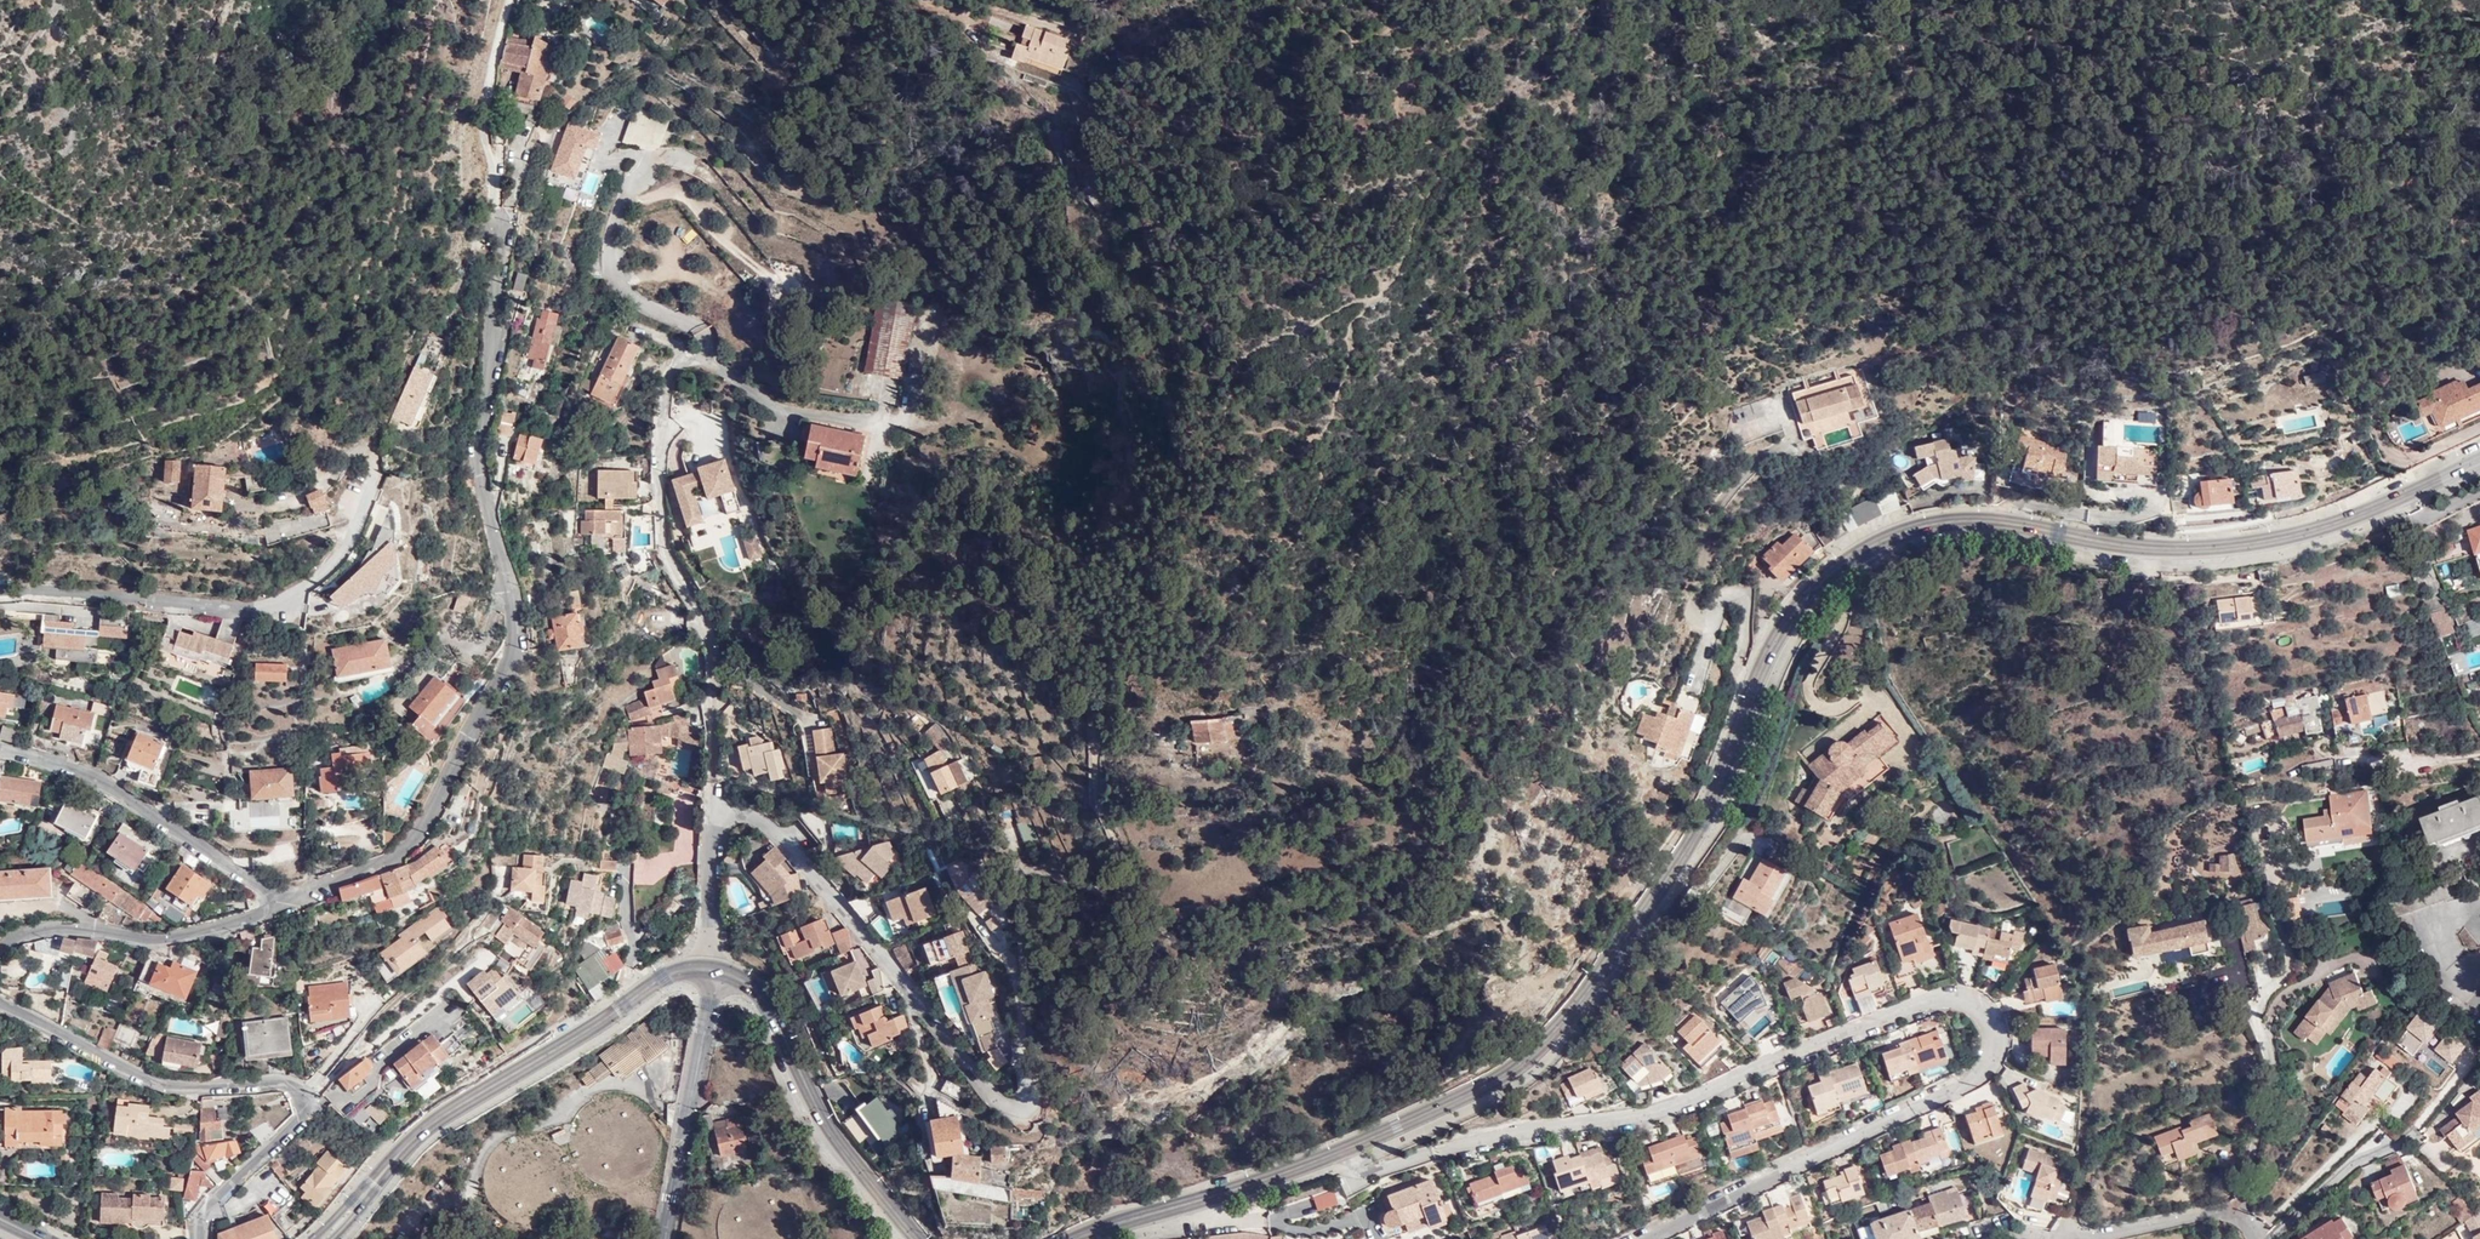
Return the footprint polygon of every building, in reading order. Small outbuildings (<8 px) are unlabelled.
[(1063,37),(1021,23),(1017,36),(1025,39),(1022,46),(1011,43),(1006,56),(1021,61),(1022,57),(1057,68),(1065,48),(1061,46),(1063,37)] [(540,100),(546,78),(557,48),(536,36),(534,40),(508,36),(507,41),(527,49),(528,42),(551,51),(535,98),(540,100)] [(516,93),(535,98),(551,51),(528,42),(527,49),(507,41),(500,66),(522,72),(516,93)] [(645,150),(658,146),(652,112),(632,106),(620,141),(645,150)] [(538,113),(532,109),(530,109),(523,122),(533,126),(538,113)] [(652,112),(658,146),(667,117),(652,112)] [(1089,121),(1077,123),(1079,139),(1078,140),(1079,144),(1092,142),(1089,121)] [(585,144),(595,147),(600,135),(570,123),(552,167),(572,175),(585,144)] [(587,166),(595,147),(585,144),(572,175),(568,186),(579,189),(587,166)] [(518,272),(513,289),(522,292),(527,275),(518,272)] [(911,306),(877,301),(863,375),(898,381),(911,306)] [(543,370),(558,315),(543,311),(541,319),(539,319),(534,337),(528,336),(523,356),(535,360),(533,368),(543,370)] [(638,347),(618,338),(593,393),(613,402),(638,347)] [(2463,352),(2479,370),(2479,342),(2475,341),(2463,352)] [(421,352),(392,417),(398,420),(407,399),(416,377),(426,355),(421,352)] [(407,399),(398,420),(408,424),(431,373),(423,369),(429,356),(426,355),(416,377),(407,399)] [(527,359),(519,374),(525,377),(533,362),(527,359)] [(431,373),(408,424),(411,425),(414,417),(423,421),(428,409),(420,406),(433,374),(431,373)] [(688,381),(680,379),(678,388),(686,389),(688,381)] [(2467,389),(2463,381),(2457,384),(2455,381),(2429,394),(2431,397),(2408,408),(2413,417),(2418,420),(2430,414),(2438,429),(2479,409),(2479,384),(2467,389)] [(1817,397),(1851,386),(1859,406),(1830,415),(1830,416),(1863,406),(1856,384),(1816,396),(1817,397)] [(1830,415),(1859,406),(1851,386),(1817,397),(1823,418),(1830,415)] [(1808,422),(1830,416),(1830,415),(1823,418),(1817,397),(1816,396),(1801,400),(1802,402),(1808,422)] [(1801,424),(1808,422),(1802,402),(1795,403),(1801,424)] [(502,412),(500,422),(514,421),(516,411),(510,410),(509,414),(502,412)] [(498,422),(497,432),(512,435),(514,421),(500,422),(498,422)] [(2119,445),(2119,421),(2102,421),(2102,445),(2119,445)] [(857,468),(864,436),(810,425),(803,457),(816,460),(814,468),(829,471),(831,462),(857,468)] [(514,458),(523,461),(522,464),(534,468),(543,441),(521,433),(513,458),(514,458)] [(1983,481),(1984,464),(1975,463),(1975,457),(1966,456),(1953,460),(1950,451),(1947,438),(1914,447),(1917,459),(1924,457),(1926,466),(1912,474),(1919,486),(1932,478),(1940,480),(1959,475),(1960,483),(1971,480),(1983,481)] [(2060,455),(2047,452),(2014,442),(2009,457),(2018,460),(2014,477),(2030,481),(2031,477),(2054,483),(2060,455)] [(2097,447),(2095,481),(2155,484),(2157,450),(2097,447)] [(1962,457),(1960,448),(1950,451),(1953,460),(1962,457)] [(534,468),(522,464),(523,461),(514,458),(512,464),(533,471),(534,468)] [(672,481),(686,521),(698,516),(690,493),(693,492),(704,488),(708,498),(721,494),(728,514),(741,510),(724,459),(698,468),(699,472),(700,474),(689,478),(688,475),(672,481)] [(177,460),(162,461),(161,482),(176,483),(177,460)] [(856,476),(857,468),(831,462),(829,471),(856,476)] [(226,466),(194,465),(191,508),(183,508),(182,523),(227,526),(227,519),(236,520),(236,512),(254,513),(256,497),(251,497),(244,464),(226,463),(226,466)] [(613,498),(630,498),(630,484),(634,483),(634,471),(598,470),(598,498),(605,498),(613,498)] [(2263,500),(2300,496),(2297,470),(2266,474),(2268,485),(2261,485),(2263,500)] [(1960,483),(1959,475),(1940,480),(1932,478),(1919,486),(1922,490),(1935,483),(1943,487),(1960,483)] [(2050,500),(2054,483),(2031,477),(2030,481),(2014,477),(2006,475),(2003,489),(2029,495),(2029,494),(2050,500)] [(386,491),(391,491),(392,524),(404,524),(403,478),(386,479),(386,491)] [(2227,481),(2199,483),(2199,494),(2193,493),(2191,498),(2191,503),(2194,508),(2197,510),(2200,512),(2205,511),(2210,507),(2231,504),(2227,481)] [(313,503),(321,500),(316,488),(303,495),(310,514),(259,526),(265,546),(327,526),(324,510),(316,511),(313,503)] [(1855,506),(1826,527),(1835,539),(1855,524),(1876,513),(1900,505),(1895,489),(1876,495),(1855,506)] [(693,492),(690,493),(698,516),(686,521),(688,527),(704,522),(693,492)] [(2067,492),(2063,509),(2081,516),(2081,496),(2067,492)] [(612,539),(625,539),(626,510),(620,511),(613,510),(612,510),(606,510),(586,510),(586,521),(581,520),(581,533),(581,534),(606,534),(606,539),(612,539)] [(655,532),(656,514),(642,514),(641,532),(655,532)] [(2240,518),(2243,533),(2261,529),(2259,516),(2240,518)] [(400,581),(394,546),(395,532),(382,527),(372,551),(364,572),(360,570),(334,595),(344,606),(345,606),(355,601),(355,600),(366,590),(373,596),(384,591),(388,594),(400,581)] [(1830,542),(1835,539),(1826,527),(1822,530),(1830,542)] [(534,528),(522,528),(523,550),(536,549),(534,528)] [(2469,532),(2479,562),(2479,528),(2469,532)] [(1824,546),(1830,542),(1822,530),(1815,535),(1824,546)] [(1777,541),(1761,557),(1770,567),(1768,569),(1777,579),(1790,566),(1793,569),(1812,551),(1794,533),(1781,546),(1777,541)] [(743,539),(750,560),(762,556),(756,535),(743,539)] [(611,552),(625,552),(625,539),(612,539),(611,552)] [(370,550),(359,568),(360,570),(364,572),(372,551),(370,550)] [(627,565),(615,569),(619,579),(631,575),(627,565)] [(1793,569),(1790,566),(1777,579),(1780,582),(1793,569)] [(2278,580),(2275,569),(2258,572),(2261,582),(2278,580)] [(2398,583),(2385,586),(2389,598),(2401,595),(2398,583)] [(579,591),(568,592),(571,611),(582,610),(579,591)] [(331,597),(341,608),(344,606),(334,595),(331,597)] [(470,601),(460,598),(455,615),(467,617),(470,601)] [(2259,613),(2257,599),(2218,603),(2221,625),(2253,621),(2252,614),(2259,613)] [(74,626),(96,627),(96,608),(75,608),(74,626)] [(126,644),(128,611),(115,610),(101,609),(99,632),(72,630),(73,624),(45,622),(43,647),(57,648),(56,661),(70,662),(71,659),(98,661),(98,652),(112,655),(113,643),(126,644)] [(2440,639),(2455,634),(2446,609),(2432,614),(2440,639)] [(557,638),(559,650),(581,647),(577,614),(554,618),(556,628),(557,634),(557,638)] [(449,629),(442,618),(434,623),(441,634),(449,629)] [(227,667),(241,624),(224,622),(222,622),(217,638),(195,631),(193,636),(167,628),(161,646),(174,650),(174,654),(200,662),(201,659),(227,667)] [(548,629),(550,639),(557,638),(557,634),(556,628),(548,629)] [(2444,639),(2456,678),(2468,674),(2456,636),(2444,639)] [(337,678),(389,668),(384,640),(331,650),(337,678)] [(111,667),(112,655),(98,652),(98,661),(71,659),(70,662),(56,661),(56,663),(111,667)] [(666,668),(662,655),(654,667),(656,671),(666,668)] [(288,665),(256,662),(256,679),(288,681),(288,665)] [(630,721),(651,712),(665,707),(664,703),(675,699),(672,691),(668,679),(677,676),(674,665),(666,668),(656,671),(659,681),(652,683),(654,689),(642,694),(645,701),(625,709),(630,721)] [(578,686),(577,666),(569,666),(569,686),(578,686)] [(668,679),(672,691),(681,688),(677,676),(668,679)] [(453,693),(434,678),(409,707),(420,716),(411,726),(426,738),(435,727),(429,722),(453,693)] [(2383,690),(2330,701),(2333,724),(2349,720),(2350,723),(2370,719),(2370,716),(2388,712),(2383,690)] [(14,695),(0,693),(0,715),(5,716),(6,705),(12,706),(14,695)] [(2299,714),(2303,729),(2303,737),(2321,735),(2320,711),(2317,696),(2296,701),(2295,693),(2284,694),(2284,699),(2271,699),(2273,710),(2284,707),(2286,718),(2299,714)] [(360,701),(356,695),(350,699),(354,705),(360,701)] [(675,699),(664,703),(665,707),(676,704),(675,699)] [(110,708),(93,704),(91,712),(96,714),(97,715),(108,717),(110,708)] [(90,731),(94,715),(56,706),(50,730),(67,734),(64,740),(82,744),(85,729),(90,731)] [(1640,742),(1641,743),(1682,731),(1688,716),(1666,707),(1662,718),(1653,715),(1651,721),(1640,716),(1633,734),(1641,737),(1640,742)] [(2270,711),(2278,737),(2303,729),(2299,714),(2286,718),(2284,707),(2273,710),(2270,711)] [(689,725),(685,712),(673,715),(675,722),(680,723),(689,725)] [(657,727),(658,733),(670,731),(668,721),(665,722),(658,726),(657,727)] [(670,734),(677,735),(676,743),(695,746),(700,730),(691,727),(691,726),(680,723),(675,722),(668,721),(670,731),(658,733),(658,736),(670,734)] [(1189,729),(1161,732),(1162,753),(1189,750),(1213,745),(1210,722),(1189,729)] [(1834,743),(1830,746),(1878,779),(1888,771),(1878,756),(1895,741),(1881,722),(1869,735),(1864,730),(1847,743),(1840,742),(1834,743)] [(928,729),(949,740),(950,739),(934,724),(928,729)] [(630,755),(630,756),(644,755),(645,760),(652,759),(652,754),(660,753),(658,736),(658,733),(657,727),(628,730),(626,727),(623,725),(618,728),(614,737),(610,755),(606,754),(603,767),(616,772),(624,774),(627,761),(627,755),(630,755)] [(1,726),(0,732),(0,740),(15,744),(18,730),(1,726)] [(2347,731),(2346,732),(2347,741),(2344,742),(2345,748),(2352,747),(2363,745),(2364,744),(2361,728),(2347,731)] [(833,729),(815,732),(822,784),(828,783),(829,794),(850,792),(845,754),(837,755),(833,729)] [(925,732),(941,748),(949,740),(928,729),(925,732)] [(1682,731),(1641,743),(1651,746),(1650,751),(1672,759),(1682,731)] [(153,770),(164,744),(137,733),(126,761),(129,765),(130,767),(136,768),(141,766),(142,766),(138,781),(154,787),(160,773),(153,770)] [(738,747),(744,770),(752,768),(754,775),(768,772),(771,781),(784,778),(782,769),(785,768),(780,748),(775,750),(773,741),(767,742),(758,735),(749,738),(752,746),(748,747),(747,744),(738,747)] [(1878,779),(1830,746),(1822,752),(1823,754),(1807,768),(1814,777),(1805,793),(1801,791),(1794,803),(1827,823),(1840,802),(1845,805),(1878,779)] [(924,759),(941,795),(966,782),(956,760),(946,765),(939,751),(924,759)] [(337,791),(336,788),(335,783),(342,782),(340,771),(369,767),(367,753),(340,757),(339,754),(331,755),(333,768),(321,770),(322,779),(320,779),(321,792),(337,791)] [(253,754),(240,754),(241,766),(253,765),(253,754)] [(1045,771),(1043,756),(1033,757),(1035,772),(1045,771)] [(918,778),(928,772),(920,758),(910,764),(918,778)] [(290,794),(288,771),(251,774),(252,780),(247,779),(247,787),(252,787),(253,797),(290,794)] [(620,790),(624,774),(616,772),(611,788),(620,790)] [(32,783),(32,786),(19,784),(20,780),(0,778),(0,801),(38,807),(42,784),(32,783)] [(454,798),(448,813),(461,818),(472,789),(454,782),(449,796),(454,798)] [(2325,844),(2324,839),(2323,829),(2341,827),(2343,836),(2344,844),(2374,839),(2367,790),(2330,795),(2332,809),(2324,810),(2325,816),(2304,819),(2308,846),(2325,844)] [(2424,820),(2433,845),(2460,835),(2479,828),(2479,798),(2461,805),(2460,801),(2442,808),(2444,812),(2424,820)] [(83,810),(67,802),(56,824),(86,839),(97,817),(89,814),(89,815),(82,812),(83,810)] [(283,826),(299,824),(297,808),(280,811),(283,826)] [(1032,819),(1016,824),(1023,842),(1038,837),(1032,819)] [(132,843),(137,835),(122,826),(117,833),(120,835),(108,854),(134,871),(147,852),(132,843)] [(2343,836),(2341,827),(2323,829),(2324,839),(2343,836)] [(829,854),(820,839),(813,844),(817,841),(826,856),(829,854)] [(891,864),(887,861),(892,854),(887,840),(872,845),(864,854),(858,849),(842,853),(846,864),(857,872),(860,868),(870,877),(875,871),(881,876),(891,864)] [(826,856),(817,841),(813,844),(806,848),(812,859),(815,863),(826,856)] [(784,857),(774,845),(763,856),(766,858),(751,871),(772,895),(776,904),(785,900),(790,898),(784,883),(787,881),(774,867),(785,858),(784,857)] [(785,857),(774,845),(784,857),(785,858),(785,857)] [(872,845),(858,849),(864,854),(872,845)] [(416,889),(415,885),(448,863),(437,847),(417,861),(404,866),(405,867),(383,875),(394,908),(411,902),(407,892),(416,889)] [(846,864),(842,853),(832,856),(855,875),(857,872),(846,864)] [(541,856),(522,854),(522,867),(533,868),(533,885),(538,886),(541,856)] [(200,862),(190,855),(185,863),(195,870),(200,862)] [(1015,870),(1026,868),(1023,855),(1013,857),(1015,870)] [(2213,867),(2212,876),(2238,877),(2238,858),(2224,859),(2224,868),(2213,867)] [(616,860),(602,859),(601,870),(615,870),(616,860)] [(67,870),(70,873),(76,863),(71,862),(67,870)] [(1764,862),(1750,885),(1744,881),(1734,898),(1769,919),(1791,878),(1764,862)] [(76,863),(70,873),(72,874),(72,875),(113,903),(121,890),(82,865),(76,863)] [(965,864),(952,869),(960,889),(967,884),(975,893),(968,899),(982,914),(995,902),(990,897),(998,888),(982,869),(977,871),(976,867),(965,864)] [(382,873),(383,875),(405,867),(404,866),(382,873)] [(533,868),(522,867),(521,870),(510,870),(509,891),(531,892),(531,901),(541,902),(542,886),(538,886),(533,885),(533,868)] [(197,896),(202,898),(210,886),(183,868),(170,887),(163,882),(150,901),(158,906),(163,900),(185,914),(189,908),(197,896)] [(48,870),(0,874),(0,900),(50,897),(48,870)] [(594,889),(595,884),(597,875),(584,872),(583,880),(571,878),(567,901),(578,903),(577,908),(590,911),(600,913),(604,891),(600,891),(594,889)] [(339,888),(340,893),(372,880),(376,878),(378,878),(377,875),(339,888)] [(372,880),(340,893),(343,901),(382,888),(378,878),(376,878),(372,880)] [(91,910),(99,898),(75,883),(68,896),(91,910)] [(147,908),(121,890),(113,903),(139,920),(140,919),(147,923),(149,919),(155,923),(159,918),(146,909),(147,908)] [(910,916),(913,924),(933,917),(924,890),(885,904),(891,923),(901,919),(910,916)] [(869,894),(848,902),(849,903),(866,897),(867,897),(871,896),(869,894)] [(194,911),(202,898),(197,896),(189,908),(194,911)] [(616,898),(605,896),(602,913),(612,915),(616,898)] [(866,897),(849,903),(866,923),(881,907),(871,896),(867,897),(866,897)] [(1923,903),(1917,898),(1911,904),(1917,909),(1923,903)] [(163,900),(158,906),(186,924),(190,917),(185,914),(163,900)] [(1199,903),(1169,913),(1173,923),(1203,914),(1199,903)] [(505,943),(511,935),(513,932),(533,947),(543,934),(542,932),(517,913),(510,907),(501,919),(505,922),(495,935),(505,943)] [(190,917),(194,911),(189,908),(185,914),(190,917)] [(2240,911),(2247,947),(2263,943),(2268,935),(2259,924),(2257,908),(2240,911)] [(396,978),(425,956),(414,942),(422,936),(429,945),(448,931),(441,922),(444,919),(437,910),(399,939),(398,938),(377,954),(388,968),(396,978)] [(106,924),(112,925),(116,914),(110,912),(106,924)] [(544,932),(517,913),(542,932),(543,934),(544,932)] [(1889,924),(1903,966),(1915,962),(1932,957),(1917,914),(1889,924)] [(904,927),(913,924),(910,916),(901,919),(904,927)] [(1984,940),(1987,928),(1950,919),(1948,925),(1949,931),(1955,933),(1953,944),(1971,948),(1972,948),(1974,938),(1984,940)] [(271,920),(259,924),(260,929),(268,927),(273,925),(271,920)] [(618,923),(606,926),(604,931),(607,945),(623,941),(618,923)] [(818,923),(780,938),(785,952),(791,950),(796,963),(814,956),(813,952),(820,950),(821,952),(833,948),(827,934),(824,935),(818,923)] [(2208,953),(2203,924),(2153,934),(2151,927),(2128,931),(2133,957),(2190,946),(2192,956),(2208,953)] [(260,929),(261,938),(275,935),(273,925),(268,927),(260,929)] [(2011,934),(1987,928),(1984,940),(1981,955),(1981,956),(1992,959),(1992,955),(2005,959),(2009,948),(2010,944),(2019,946),(2023,932),(2012,929),(2011,934)] [(967,931),(924,946),(931,965),(973,950),(967,931)] [(533,947),(513,932),(511,935),(526,946),(532,949),(533,947)] [(648,948),(653,936),(645,932),(639,944),(648,948)] [(832,937),(840,957),(850,954),(849,936),(845,932),(832,937)] [(253,937),(249,973),(246,972),(244,985),(273,987),(274,974),(271,974),(275,935),(261,938),(253,937)] [(1981,955),(1984,940),(1974,938),(1972,948),(1971,948),(1970,953),(1981,955)] [(75,950),(93,956),(96,944),(63,940),(61,946),(75,950)] [(599,1002),(618,989),(616,986),(625,968),(614,952),(607,957),(601,948),(585,940),(580,955),(584,961),(575,967),(581,975),(577,978),(580,983),(584,981),(599,1002)] [(36,941),(36,951),(52,951),(52,941),(36,941)] [(897,958),(912,953),(909,942),(894,948),(897,958)] [(75,950),(61,946),(59,952),(73,956),(75,950)] [(528,959),(536,948),(533,947),(532,949),(526,946),(517,959),(522,963),(526,958),(528,959)] [(99,950),(89,971),(100,976),(95,987),(105,992),(117,967),(105,961),(108,954),(99,950)] [(138,977),(185,998),(197,971),(157,953),(149,953),(138,977)] [(905,971),(917,964),(912,953),(897,958),(905,971)] [(1981,956),(1980,958),(2004,964),(2005,959),(1992,955),(1992,959),(1981,956)] [(428,960),(425,956),(396,978),(388,968),(377,976),(389,990),(428,960)] [(1849,980),(1862,1016),(1877,1010),(1869,989),(1868,985),(1882,980),(1875,960),(1852,968),(1854,974),(1851,975),(1849,980)] [(970,1002),(995,993),(987,969),(980,971),(978,961),(967,966),(971,978),(964,980),(970,1002)] [(1915,962),(1903,966),(1907,976),(1919,972),(1915,962)] [(1973,987),(1978,971),(1978,968),(1962,964),(1959,975),(1965,984),(1973,987)] [(2032,969),(2033,977),(2023,979),(2025,990),(2021,991),(2023,1001),(2042,996),(2044,1001),(2060,997),(2053,964),(2032,969)] [(855,965),(831,973),(839,997),(864,987),(855,965)] [(967,966),(950,972),(961,1006),(966,1004),(970,1002),(964,980),(971,978),(967,966)] [(1907,976),(1903,966),(1897,968),(1900,979),(1907,976)] [(486,973),(490,978),(496,972),(493,968),(486,973)] [(466,983),(491,1015),(518,993),(503,974),(500,977),(496,972),(490,978),(486,973),(483,970),(466,983)] [(870,973),(877,995),(881,993),(882,977),(877,970),(870,973)] [(89,971),(85,981),(95,987),(100,976),(89,971)] [(1973,987),(1985,993),(1994,983),(1994,980),(1978,971),(1973,987)] [(2329,983),(2330,986),(2334,994),(2327,1003),(2320,999),(2295,1032),(2305,1040),(2308,1036),(2316,1042),(2326,1029),(2330,1032),(2350,1008),(2357,1004),(2355,996),(2364,993),(2364,992),(2356,973),(2329,983)] [(933,981),(936,990),(949,984),(946,976),(933,981)] [(1813,987),(1795,978),(1784,983),(1790,997),(1803,992),(1805,997),(1802,1007),(1798,1005),(1795,1010),(1800,1023),(1830,1012),(1821,992),(1815,994),(1813,987)] [(1750,1039),(1777,1016),(1745,979),(1718,1002),(1750,1039)] [(212,987),(222,991),(225,992),(227,984),(214,980),(212,987)] [(1868,985),(1869,989),(1884,984),(1882,980),(1868,985)] [(344,984),(308,989),(309,1001),(307,1001),(310,1025),(348,1020),(344,984)] [(2334,994),(2330,986),(2320,999),(2327,1003),(2334,994)] [(2372,989),(2364,992),(2364,993),(2355,996),(2357,1004),(2358,1009),(2377,1001),(2372,989)] [(1002,1013),(995,993),(970,1002),(966,1004),(971,1019),(977,1037),(984,1035),(988,1050),(996,1047),(992,1035),(997,1033),(992,1018),(1002,1013)] [(966,1021),(971,1019),(966,1004),(961,1006),(966,1021)] [(886,1040),(908,1032),(902,1016),(885,1023),(880,1008),(849,1020),(852,1030),(856,1029),(862,1026),(866,1036),(870,1048),(887,1042),(886,1040)] [(2418,1009),(2409,1020),(2420,1029),(2429,1018),(2418,1009)] [(1714,1078),(1733,1068),(1718,1052),(1724,1046),(1721,1042),(1724,1039),(1718,1033),(1717,1034),(1694,1011),(1676,1027),(1689,1041),(1685,1046),(1714,1078)] [(669,1044),(661,1034),(657,1028),(649,1018),(648,1017),(629,1033),(630,1034),(602,1055),(605,1059),(614,1070),(618,1075),(628,1074),(648,1058),(649,1059),(669,1044)] [(283,1020),(242,1026),(245,1060),(287,1056),(283,1020)] [(115,1030),(114,1034),(112,1038),(129,1045),(137,1028),(119,1021),(115,1030)] [(657,1028),(661,1034),(666,1029),(662,1024),(657,1028)] [(95,1043),(107,1049),(111,1042),(112,1038),(114,1034),(115,1030),(103,1026),(94,1042),(95,1043)] [(859,1038),(866,1036),(862,1026),(856,1029),(859,1038)] [(2030,1029),(2030,1048),(2048,1048),(2048,1056),(2048,1064),(2064,1064),(2064,1030),(2030,1029)] [(1938,1030),(1918,1037),(1920,1041),(1911,1045),(1919,1070),(1938,1063),(1937,1059),(1947,1056),(1938,1030)] [(2443,1032),(2431,1049),(2441,1057),(2454,1041),(2443,1032)] [(162,1059),(197,1066),(201,1042),(167,1036),(165,1043),(161,1043),(163,1034),(157,1033),(147,1054),(162,1056),(162,1059)] [(413,1089),(438,1070),(435,1066),(449,1055),(432,1033),(394,1064),(413,1089)] [(454,1034),(441,1043),(449,1053),(462,1045),(454,1034)] [(1909,1074),(1919,1071),(1919,1070),(1911,1045),(1909,1041),(1899,1044),(1900,1048),(1890,1051),(1883,1054),(1890,1074),(1907,1068),(1909,1074)] [(1672,1069),(1663,1060),(1656,1061),(1653,1049),(1646,1042),(1622,1064),(1634,1077),(1649,1073),(1651,1082),(1664,1078),(1672,1069)] [(2048,1048),(2030,1048),(2030,1056),(2048,1056),(2048,1048)] [(1000,1049),(984,1054),(987,1064),(1003,1060),(1000,1049)] [(1656,1061),(1663,1060),(1653,1049),(1656,1061)] [(2381,1050),(2377,1056),(2394,1070),(2401,1061),(2390,1052),(2388,1055),(2381,1050)] [(12,1082),(33,1083),(33,1078),(53,1079),(53,1066),(24,1065),(24,1051),(8,1051),(4,1054),(4,1078),(13,1078),(12,1082)] [(348,1089),(372,1069),(364,1059),(340,1078),(348,1089)] [(592,1087),(614,1070),(605,1059),(593,1069),(600,1077),(590,1085),(592,1087)] [(287,1076),(298,1076),(290,1062),(285,1063),(282,1068),(287,1076)] [(1859,1062),(1830,1072),(1840,1100),(1857,1095),(1856,1090),(1867,1087),(1859,1062)] [(256,1063),(256,1075),(265,1075),(266,1063),(256,1063)] [(1568,1096),(1576,1093),(1583,1090),(1585,1093),(1578,1096),(1570,1099),(1576,1114),(1592,1107),(1587,1097),(1605,1090),(1599,1074),(1596,1076),(1592,1067),(1570,1077),(1571,1080),(1563,1083),(1568,1096)] [(2357,1083),(2356,1084),(2354,1083),(2338,1104),(2346,1110),(2344,1114),(2358,1125),(2369,1110),(2364,1105),(2390,1072),(2384,1067),(2380,1071),(2376,1068),(2369,1077),(2362,1086),(2357,1083)] [(1910,1075),(1909,1074),(1907,1068),(1890,1074),(1892,1081),(1910,1075)] [(583,1076),(590,1085),(600,1077),(593,1069),(583,1076)] [(2360,1070),(2353,1080),(2357,1083),(2364,1073),(2360,1070)] [(1840,1100),(1830,1072),(1821,1075),(1823,1081),(1811,1085),(1818,1110),(1840,1103),(1840,1100)] [(1641,1085),(1651,1082),(1649,1073),(1634,1077),(1641,1085)] [(2364,1073),(2357,1083),(2362,1086),(2369,1077),(2364,1073)] [(33,1078),(33,1083),(33,1085),(52,1086),(53,1079),(33,1078)] [(425,1085),(433,1095),(442,1088),(434,1078),(425,1085)] [(945,1080),(939,1091),(957,1100),(963,1089),(945,1080)] [(2353,1080),(2335,1102),(2338,1104),(2354,1083),(2356,1084),(2357,1083),(2353,1080)] [(2022,1105),(2028,1101),(2040,1107),(2037,1113),(2038,1113),(2050,1119),(2051,1116),(2059,1120),(2066,1106),(2058,1102),(2059,1099),(2041,1091),(2038,1092),(2035,1088),(2027,1091),(2023,1082),(2012,1087),(2021,1105),(2022,1105)] [(2470,1095),(2473,1101),(2458,1112),(2461,1116),(2455,1121),(2453,1119),(2441,1128),(2445,1132),(2445,1137),(2448,1134),(2462,1152),(2470,1146),(2474,1152),(2479,1144),(2479,1143),(2479,1090),(2479,1089),(2470,1095)] [(218,1099),(201,1099),(201,1141),(223,1142),(223,1124),(218,1123),(218,1099)] [(929,1121),(935,1158),(952,1156),(967,1158),(959,1112),(935,1100),(938,1120),(929,1121)] [(1763,1101),(1746,1107),(1747,1108),(1755,1133),(1781,1124),(1774,1100),(1764,1104),(1763,1101)] [(1980,1109),(1973,1112),(1962,1115),(1971,1142),(1989,1136),(1990,1139),(2000,1135),(1989,1101),(1979,1105),(1979,1106),(1980,1109)] [(2024,1110),(2036,1116),(2038,1113),(2037,1113),(2040,1107),(2028,1101),(2022,1105),(2024,1110)] [(883,1102),(860,1118),(867,1126),(862,1129),(869,1141),(896,1123),(894,1120),(900,1115),(894,1107),(889,1110),(883,1102)] [(1820,1115),(1842,1108),(1840,1103),(1818,1110),(1820,1115)] [(171,1128),(164,1127),(152,1127),(152,1120),(148,1120),(148,1109),(128,1108),(128,1112),(117,1111),(115,1136),(127,1137),(127,1139),(150,1139),(150,1138),(171,1138),(171,1128)] [(1733,1157),(1760,1148),(1757,1140),(1755,1133),(1747,1108),(1729,1114),(1730,1120),(1721,1123),(1733,1157)] [(29,1140),(41,1140),(52,1141),(51,1148),(61,1148),(61,1115),(22,1114),(21,1112),(5,1111),(5,1150),(28,1151),(28,1148),(29,1140)] [(361,1112),(351,1122),(365,1135),(375,1124),(361,1112)] [(2177,1161),(2194,1155),(2190,1144),(2215,1135),(2207,1113),(2187,1121),(2188,1126),(2179,1130),(2178,1127),(2152,1137),(2157,1149),(2170,1143),(2174,1152),(2177,1161)] [(740,1119),(713,1125),(711,1116),(704,1118),(707,1132),(714,1130),(715,1133),(717,1133),(723,1158),(747,1152),(740,1119)] [(194,1132),(194,1122),(176,1121),(175,1132),(194,1132)] [(264,1144),(278,1131),(270,1122),(252,1131),(254,1133),(264,1144)] [(1784,1131),(1781,1124),(1755,1133),(1757,1140),(1784,1131)] [(1923,1137),(1910,1141),(1916,1158),(1924,1155),(1926,1156),(1938,1152),(1947,1149),(1939,1126),(1931,1129),(1932,1134),(1923,1137)] [(2427,1127),(2428,1140),(2442,1139),(2441,1126),(2427,1127)] [(1683,1133),(1667,1139),(1667,1140),(1675,1165),(1701,1157),(1695,1137),(1685,1140),(1683,1133)] [(1989,1136),(1971,1142),(1972,1145),(1990,1139),(1989,1136)] [(1675,1165),(1667,1140),(1648,1147),(1650,1153),(1641,1156),(1647,1174),(1675,1165)] [(204,1148),(204,1149),(209,1163),(218,1160),(217,1156),(228,1154),(229,1157),(239,1155),(237,1142),(237,1141),(204,1148)] [(1916,1158),(1910,1141),(1900,1144),(1902,1149),(1893,1151),(1879,1156),(1883,1170),(1893,1167),(1895,1172),(1896,1171),(1908,1167),(1918,1164),(1916,1158)] [(2170,1143),(2157,1149),(2160,1158),(2174,1152),(2170,1143)] [(1004,1148),(989,1147),(989,1162),(1004,1163),(1004,1148)] [(2039,1168),(2038,1172),(2029,1195),(2044,1200),(2046,1195),(2054,1198),(2059,1185),(2058,1184),(2059,1179),(2053,1176),(2055,1170),(2059,1158),(2028,1148),(2023,1163),(2039,1168)] [(350,1169),(328,1150),(317,1162),(320,1164),(299,1188),(305,1192),(302,1196),(316,1207),(332,1189),(330,1185),(338,1178),(340,1179),(350,1169)] [(192,1161),(220,1188),(226,1181),(195,1151),(192,1161)] [(1584,1160),(1592,1184),(1593,1186),(1599,1183),(1620,1176),(1611,1151),(1601,1154),(1600,1151),(1583,1156),(1583,1157),(1584,1160)] [(1580,1154),(1569,1158),(1566,1159),(1565,1155),(1553,1159),(1557,1172),(1554,1173),(1560,1190),(1574,1186),(1571,1178),(1577,1176),(1579,1184),(1588,1181),(1581,1157),(1580,1154)] [(1924,1155),(1916,1158),(1918,1164),(1927,1161),(1926,1156),(1924,1155)] [(2383,1163),(2389,1176),(2395,1173),(2393,1169),(2405,1164),(2401,1155),(2383,1163)] [(952,1156),(950,1178),(990,1185),(993,1171),(980,1167),(981,1159),(967,1158),(952,1156)] [(1581,1157),(1588,1181),(1590,1186),(1593,1186),(1592,1184),(1584,1160),(1583,1157),(1583,1156),(1581,1157)] [(282,1167),(276,1159),(270,1165),(281,1180),(285,1177),(280,1169),(282,1167)] [(2022,1166),(2038,1172),(2039,1168),(2023,1163),(2022,1166)] [(1910,1172),(1919,1170),(1918,1164),(1908,1167),(1910,1172)] [(2395,1173),(2389,1176),(2373,1183),(2384,1209),(2391,1206),(2394,1210),(2397,1210),(2402,1210),(2407,1207),(2408,1203),(2407,1198),(2418,1193),(2405,1164),(2393,1169),(2395,1173)] [(1648,1177),(1677,1169),(1675,1165),(1647,1174),(1648,1177)] [(1514,1166),(1497,1172),(1497,1175),(1505,1199),(1533,1190),(1525,1167),(1515,1170),(1514,1166)] [(1825,1181),(1830,1196),(1840,1193),(1843,1201),(1865,1193),(1856,1166),(1846,1170),(1847,1174),(1825,1181)] [(1897,1174),(1896,1171),(1895,1172),(1893,1167),(1883,1170),(1886,1177),(1897,1174)] [(2053,1176),(2059,1179),(2061,1173),(2055,1170),(2053,1176)] [(190,1173),(184,1198),(195,1200),(199,1186),(207,1188),(208,1185),(202,1183),(202,1180),(198,1179),(199,1175),(190,1173)] [(930,1175),(935,1189),(1009,1201),(1010,1193),(1010,1189),(990,1185),(950,1178),(930,1175)] [(1505,1199),(1497,1175),(1472,1184),(1479,1207),(1505,1199)] [(1571,1178),(1574,1186),(1579,1184),(1577,1176),(1571,1178)] [(1620,1176),(1599,1183),(1601,1188),(1622,1181),(1620,1176)] [(170,1191),(184,1191),(184,1178),(171,1178),(170,1191)] [(1426,1219),(1430,1228),(1447,1222),(1443,1210),(1445,1209),(1443,1203),(1441,1204),(1434,1183),(1387,1199),(1391,1212),(1388,1214),(1385,1218),(1385,1224),(1387,1226),(1392,1228),(1396,1229),(1404,1227),(1426,1219)] [(281,1190),(290,1203),(296,1198),(287,1184),(281,1189),(281,1190)] [(266,1202),(276,1215),(286,1207),(290,1203),(281,1190),(281,1189),(266,1202)] [(1010,1193),(1045,1197),(1045,1193),(1010,1189),(1010,1193)] [(1339,1208),(1335,1192),(1314,1199),(1319,1214),(1339,1208)] [(1775,1207),(1784,1235),(1811,1226),(1800,1193),(1790,1196),(1792,1202),(1782,1206),(1782,1204),(1775,1206),(1775,1207)] [(1840,1193),(1830,1196),(1833,1204),(1843,1201),(1840,1193)] [(165,1226),(165,1219),(155,1219),(156,1211),(165,1211),(165,1197),(150,1197),(150,1194),(135,1194),(134,1199),(118,1199),(118,1194),(102,1194),(102,1226),(127,1226),(127,1223),(127,1216),(134,1215),(133,1223),(136,1226),(139,1228),(144,1229),(148,1228),(152,1225),(165,1226)] [(1917,1233),(1936,1228),(1967,1219),(1961,1196),(1960,1196),(1959,1194),(1949,1197),(1949,1196),(1945,1197),(1946,1201),(1940,1202),(1939,1196),(1929,1199),(1931,1206),(1871,1225),(1869,1218),(1855,1222),(1860,1238),(1919,1238),(1917,1233)] [(1948,1194),(1939,1196),(1940,1202),(1946,1201),(1945,1197),(1949,1196),(1948,1194)] [(2027,1203),(2041,1208),(2044,1200),(2029,1195),(2027,1203)] [(2457,1211),(2466,1204),(2460,1196),(2451,1202),(2457,1211)] [(2454,1214),(2461,1223),(2464,1220),(2474,1213),(2467,1203),(2466,1204),(2457,1211),(2454,1214)] [(1779,1225),(1782,1235),(1784,1235),(1775,1207),(1775,1206),(1773,1207),(1779,1225)] [(1772,1207),(1762,1210),(1764,1215),(1746,1221),(1752,1238),(1782,1238),(1783,1238),(1782,1235),(1779,1225),(1772,1207)] [(273,1217),(274,1218),(280,1212),(283,1210),(282,1210),(276,1215),(273,1217)] [(274,1218),(286,1233),(295,1225),(283,1210),(280,1212),(274,1218)] [(2466,1223),(2476,1216),(2479,1213),(2479,1212),(2478,1210),(2474,1213),(2464,1220),(2466,1223)] [(2476,1238),(2479,1238),(2479,1213),(2476,1216),(2466,1223),(2476,1238)] [(220,1234),(220,1238),(276,1238),(267,1215),(220,1234)] [(2300,1238),(2346,1238),(2355,1234),(2343,1215),(2334,1221),(2332,1218),(2300,1238)] [(1521,1238),(1550,1238),(1546,1227),(1537,1230),(1537,1228),(1519,1234),(1520,1236),(1521,1238)] [(1919,1238),(1923,1238),(1938,1235),(1936,1228),(1917,1233),(1919,1238)] [(1707,1238),(1713,1238),(1715,1238),(1714,1235),(1713,1229),(1706,1231),(1707,1238)] [(1517,1235),(1515,1231),(1501,1235),(1502,1238),(1498,1238),(1518,1238),(1517,1235)]
